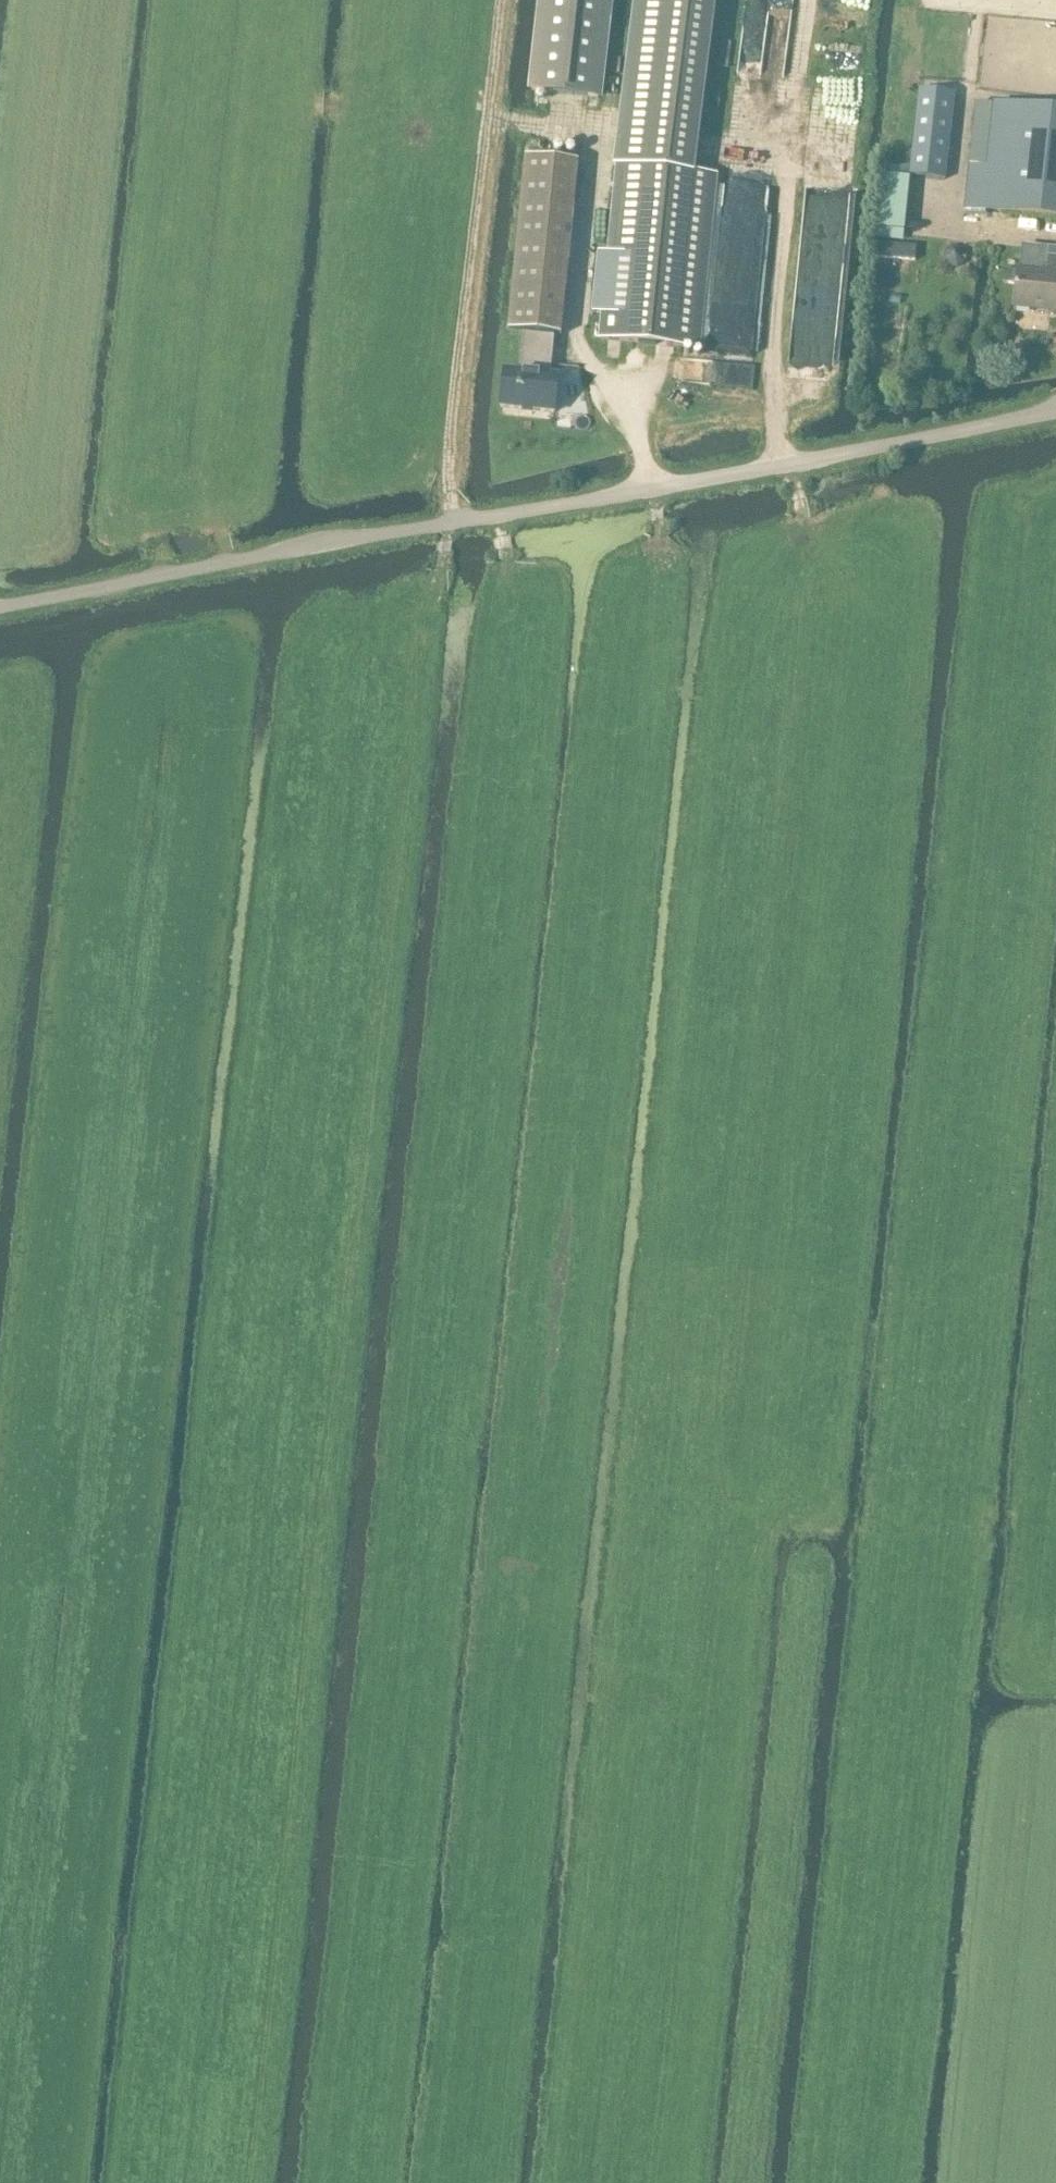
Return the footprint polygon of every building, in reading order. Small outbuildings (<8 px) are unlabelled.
[(528,92),(604,100),(615,0),(538,0),(528,92)] [(591,313),(602,314),(599,339),(699,349),(717,175),(695,173),(716,0),(633,0),(613,164),(617,165),(608,253),(597,252),(591,313)] [(908,175),(942,179),(952,93),(917,89),(908,175)] [(1055,220),(1055,111),(992,104),(986,167),(968,165),(963,207),(1000,211),(1000,214),(1055,220)] [(525,156),(508,330),(560,335),(577,162),(525,156)] [(1013,308),(1055,312),(1055,249),(1049,248),(1048,258),(1046,258),(1044,274),(1017,271),(1013,308)] [(546,362),(520,359),(518,359),(517,371),(504,370),(500,407),(554,412),(558,375),(545,374),(546,362)]
